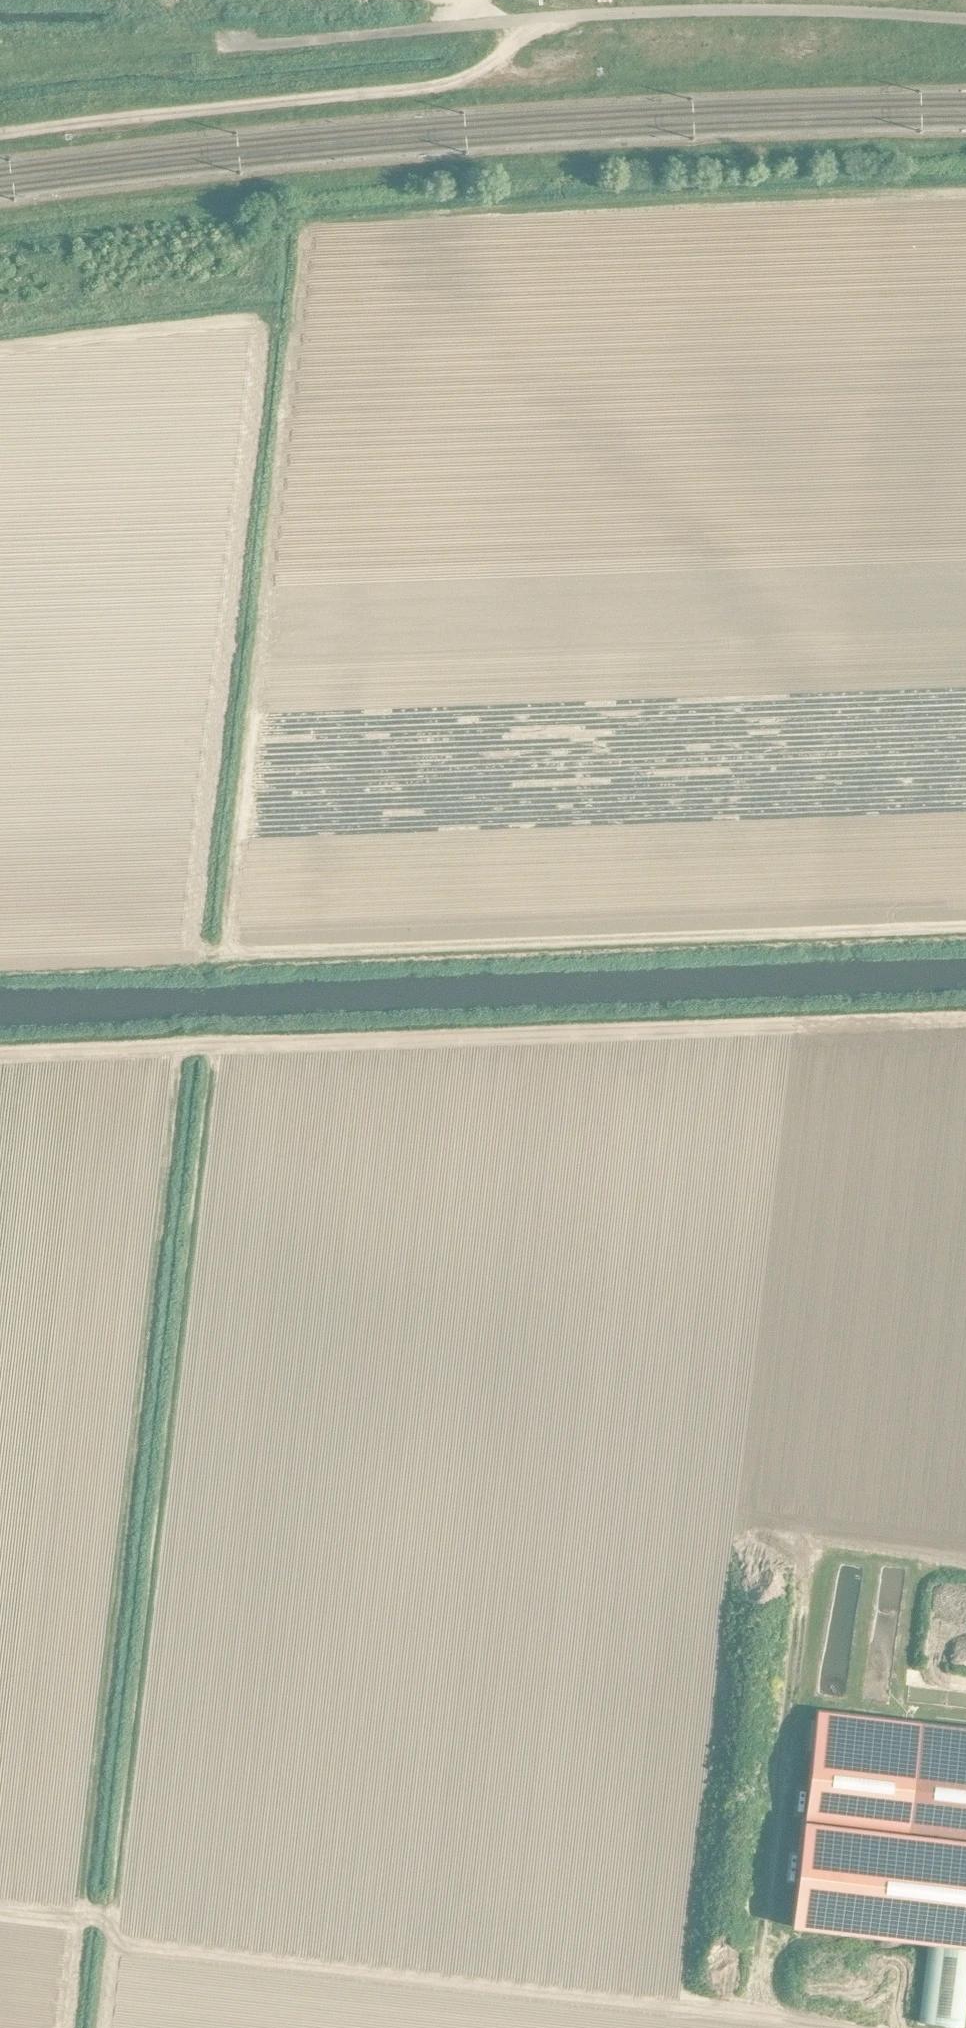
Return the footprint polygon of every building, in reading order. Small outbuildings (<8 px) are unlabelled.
[(965,1845),(965,1736),(819,1718),(794,1935),(879,1945),(891,1837),(965,1845)] [(965,2021),(965,1934),(932,1930),(921,2027),(965,2027),(965,2021)]
